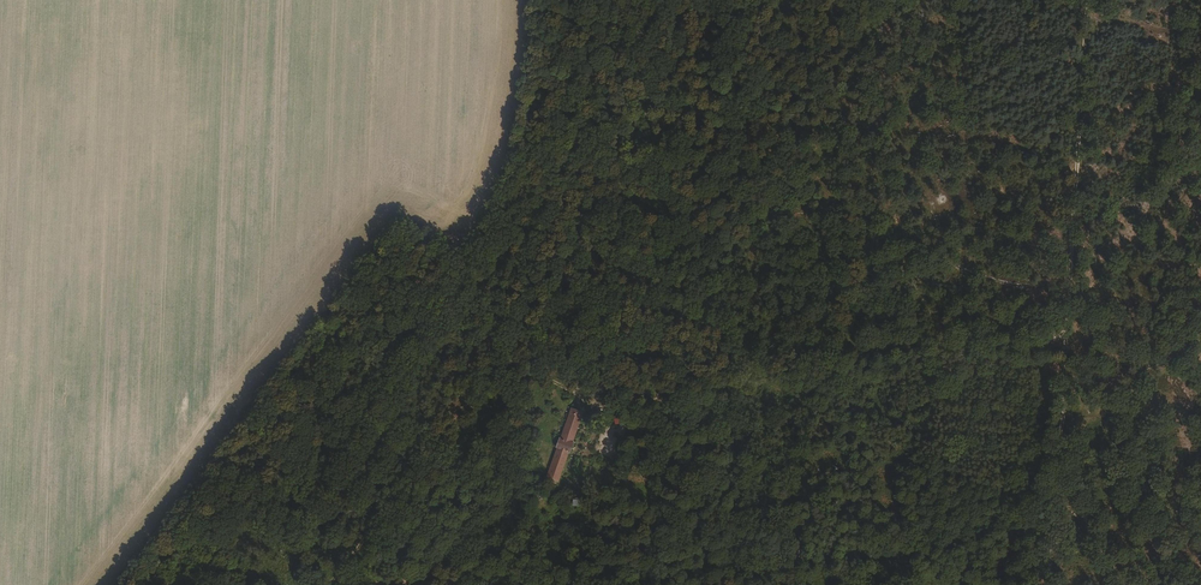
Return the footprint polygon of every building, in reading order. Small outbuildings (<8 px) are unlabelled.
[(573,419),(567,434),(582,431),(586,424),(580,421),(581,418),(578,417),(576,420),(573,419)]
